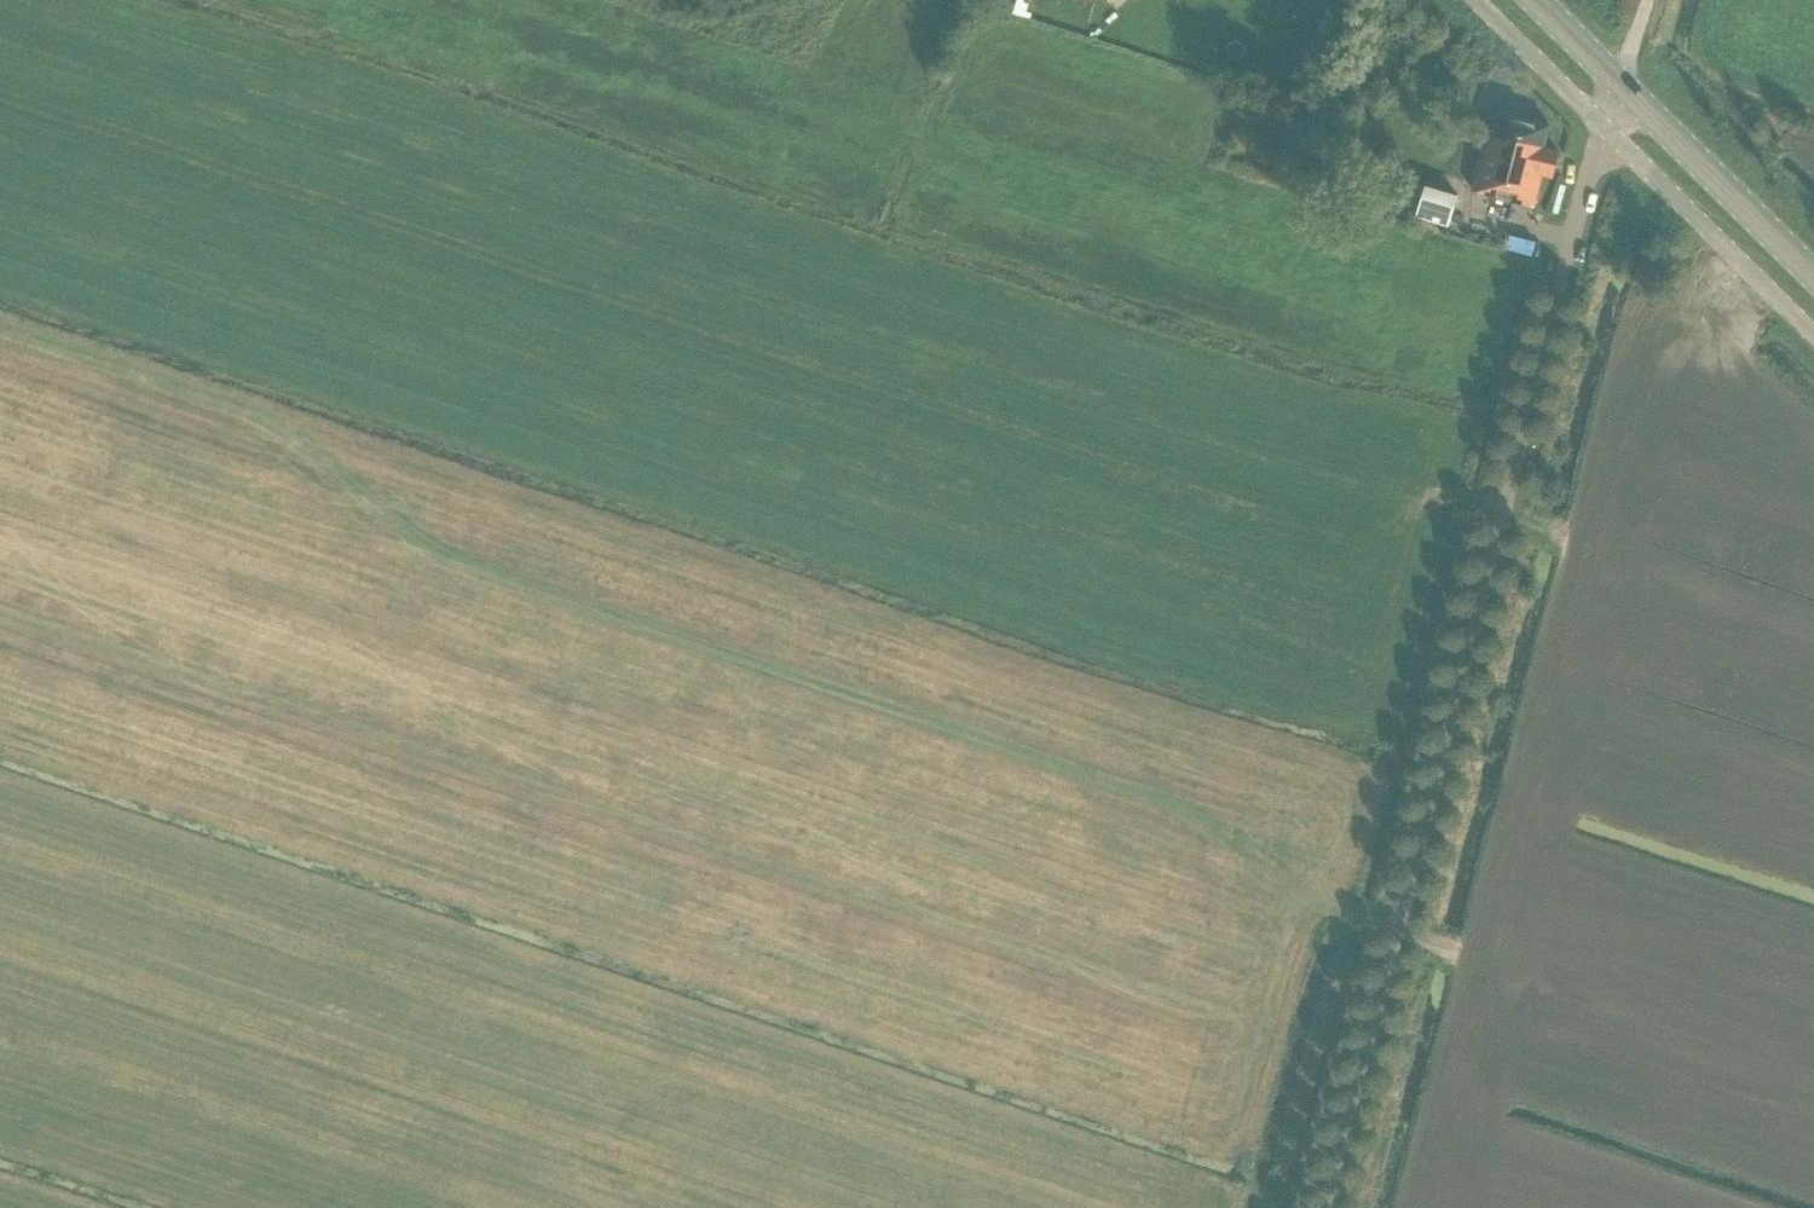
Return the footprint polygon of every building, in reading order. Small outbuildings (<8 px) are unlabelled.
[(1550,125),(1501,112),(1495,134),(1488,132),(1473,189),(1516,201),(1516,199),(1535,203),(1543,172),(1553,174),(1559,150),(1544,146),(1550,125)] [(1457,205),(1438,199),(1431,220),(1450,226),(1457,205)] [(1538,241),(1510,235),(1507,249),(1535,256),(1538,241)]
